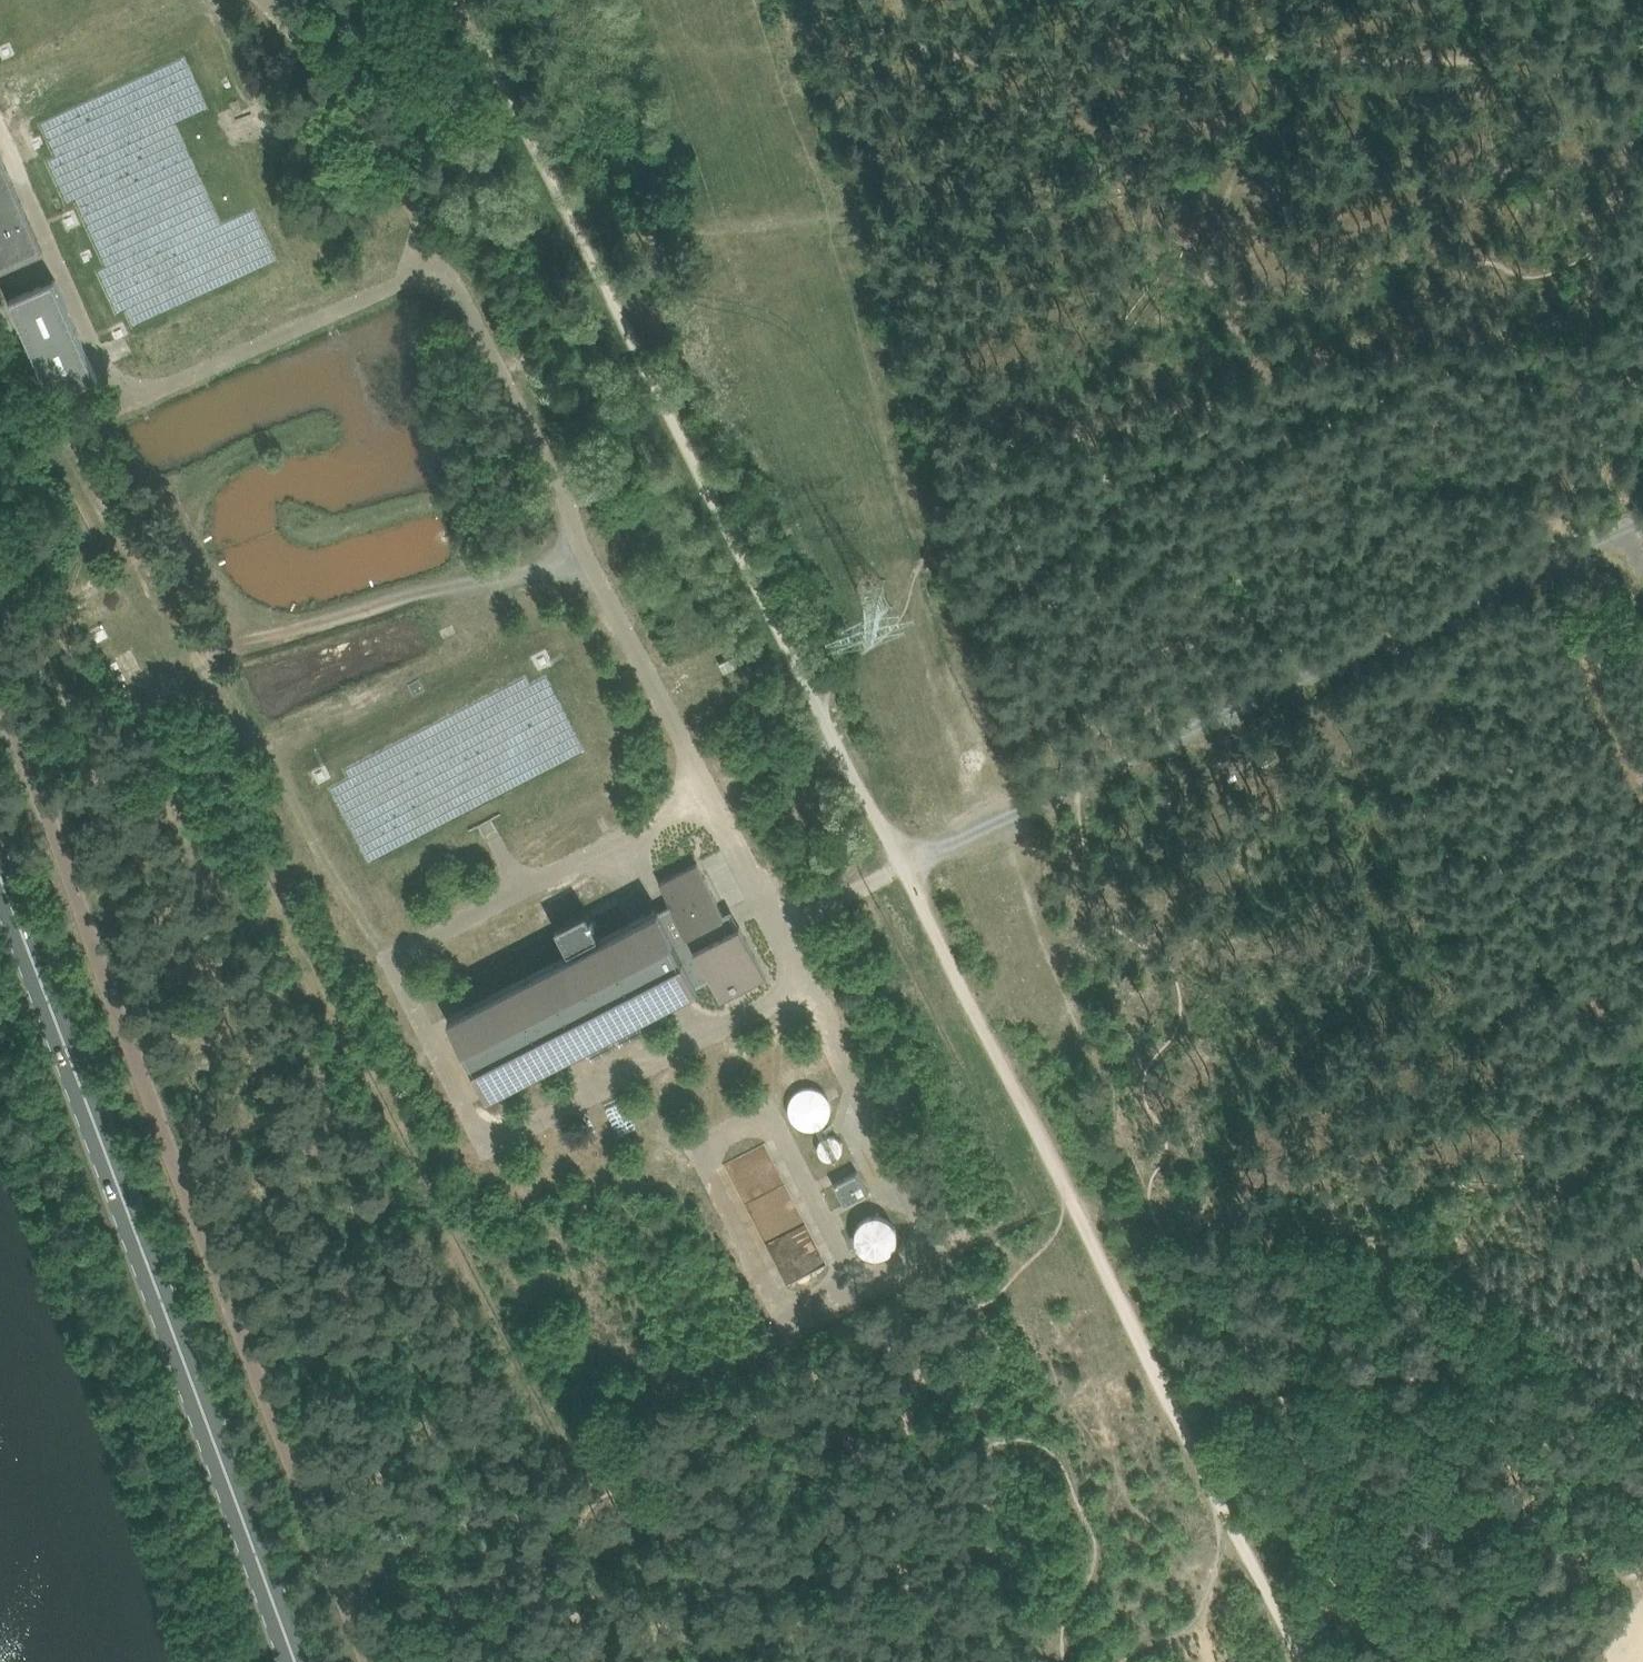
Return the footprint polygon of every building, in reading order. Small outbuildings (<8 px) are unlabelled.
[(43,250),(0,150),(0,269),(43,250)] [(56,278),(10,298),(53,398),(99,378),(56,278)] [(740,925),(727,931),(720,917),(725,914),(698,861),(660,881),(671,903),(659,909),(658,908),(449,1016),(489,1094),(699,986),(698,985),(710,978),(722,1001),(767,977),(740,925)] [(588,910),(556,926),(568,949),(600,933),(588,910)] [(802,1086),(792,1120),(823,1129),(833,1095),(802,1086)] [(845,1204),(869,1192),(858,1170),(834,1182),(845,1204)] [(887,1210),(855,1225),(871,1257),(902,1243),(887,1210)] [(808,1224),(770,1243),(789,1280),(826,1261),(808,1224)]
